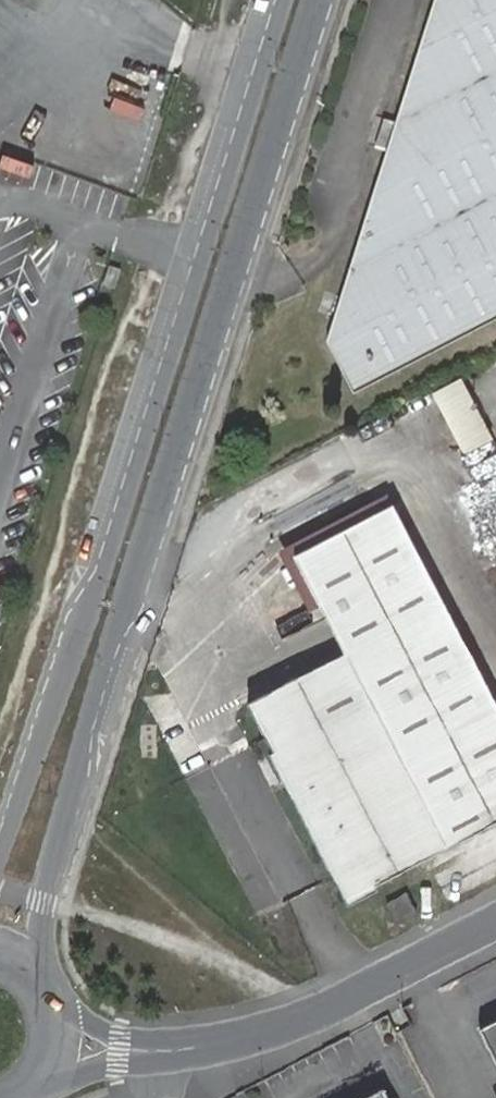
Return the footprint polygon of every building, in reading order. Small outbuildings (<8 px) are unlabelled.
[(495,318),(495,0),(434,0),(327,341),(354,392),(495,318)] [(42,164),(4,149),(0,158),(0,169),(34,183),(42,164)] [(455,374),(425,389),(455,451),(486,436),(455,374)] [(344,653),(298,678),(297,676),(247,702),(265,736),(287,778),(289,782),(350,898),(399,872),(495,822),(495,703),(392,505),(294,556),(315,597),(327,619),(352,606),(369,640),(344,653)] [(337,639),(344,653),(369,640),(352,606),(327,619),(337,639)] [(396,922),(417,912),(406,892),(386,903),(396,922)] [(479,1030),(495,1063),(495,1021),(479,1030)] [(362,1097),(389,1097),(383,1087),(362,1097)]
